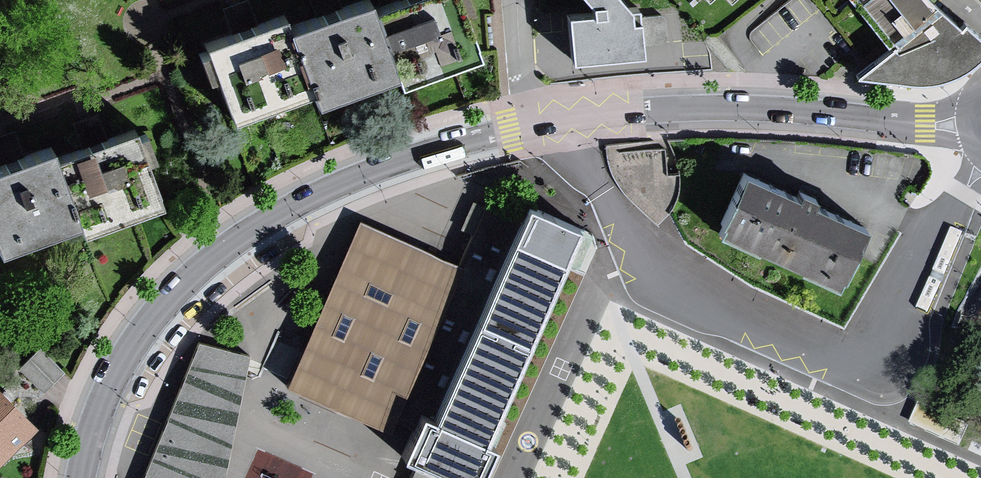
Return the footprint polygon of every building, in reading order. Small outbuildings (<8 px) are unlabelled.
[(215,45),(218,52),(207,56),(216,81),(227,77),(242,120),(321,93),(324,103),(406,74),(410,85),(491,56),(478,17),(485,15),(479,0),(417,0),(385,11),(381,0),(379,0),(304,26),(300,15),(215,45)] [(648,55),(645,14),(641,14),(641,3),(634,3),(631,0),(591,0),(600,10),(567,12),(571,61),(648,55)] [(895,51),(854,80),(889,85),(918,86),(940,84),(962,75),(979,62),(980,60),(980,41),(964,26),(959,31),(931,10),(925,0),(855,0),(895,51)] [(3,241),(7,250),(89,222),(92,232),(173,205),(159,163),(164,162),(155,137),(150,138),(148,131),(67,159),(63,148),(0,169),(0,242),(3,241)] [(837,286),(864,226),(815,205),(817,200),(807,196),(800,193),(799,197),(744,173),(717,233),(837,286)] [(533,214),(442,415),(429,409),(404,464),(421,472),(418,477),(487,477),(497,456),(484,451),(581,236),(533,214)] [(457,266),(361,225),(290,388),(384,430),(395,398),(408,402),(457,266)] [(145,477),(228,477),(232,456),(251,358),(201,345),(145,477)] [(19,371),(43,397),(65,377),(42,351),(19,371)] [(1,466),(38,429),(0,391),(0,465),(1,466)]
